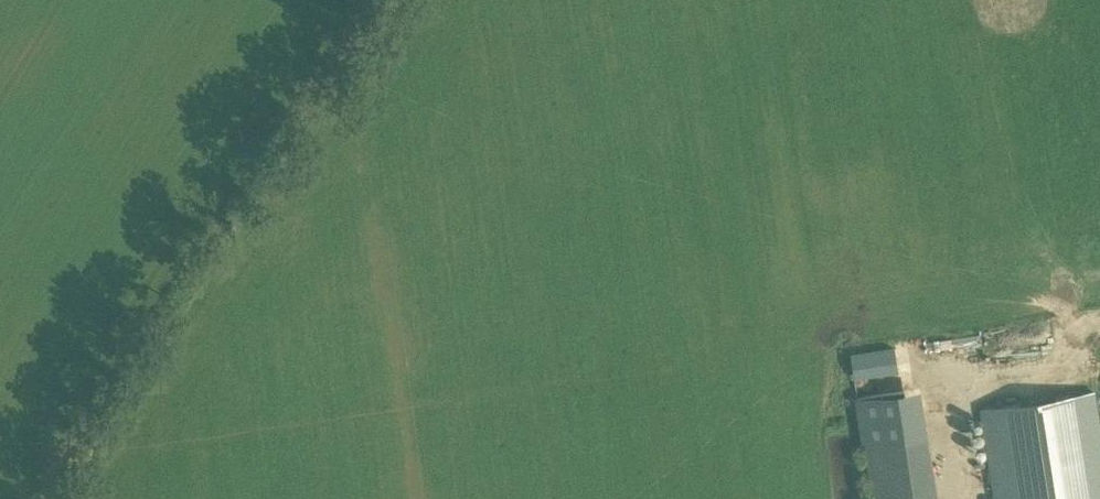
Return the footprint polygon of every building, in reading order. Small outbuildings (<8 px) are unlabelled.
[(854,377),(900,372),(897,347),(851,352),(854,377)] [(1094,390),(981,408),(995,498),(1099,498),(1099,425),(1094,390)]
